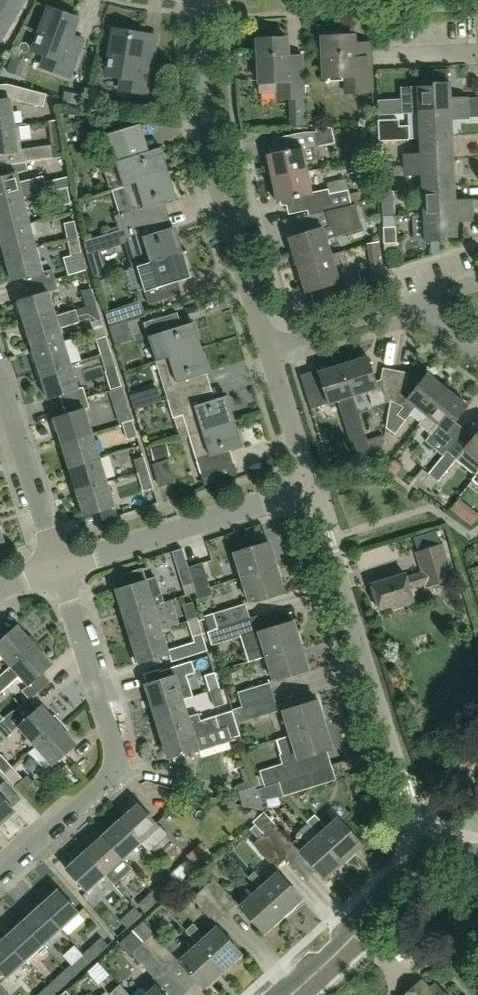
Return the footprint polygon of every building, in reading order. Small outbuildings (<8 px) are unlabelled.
[(9,0),(0,0),(0,13),(9,0)] [(68,78),(78,52),(65,47),(76,19),(48,9),(31,51),(46,57),(42,68),(68,78)] [(147,94),(156,36),(113,30),(106,76),(121,79),(119,90),(147,94)] [(354,47),(353,35),(323,36),(325,76),(344,76),(345,88),(368,87),(367,47),(354,47)] [(304,98),(302,68),(288,69),(286,38),(256,39),(259,82),(277,81),(278,99),(304,98)] [(418,87),(419,113),(435,113),(435,109),(468,107),(468,97),(450,97),(450,82),(433,83),(433,87),(418,87)] [(45,94),(17,86),(14,99),(41,107),(45,94)] [(12,126),(8,100),(0,101),(0,127),(12,126)] [(435,113),(419,113),(420,138),(452,137),(451,119),(469,118),(468,109),(468,107),(435,109),(435,113)] [(395,134),(409,134),(409,115),(395,116),(395,134)] [(12,126),(0,127),(0,153),(15,151),(14,140),(19,139),(17,125),(12,126)] [(113,189),(122,186),(165,173),(158,148),(148,151),(140,125),(108,135),(112,148),(110,148),(115,163),(106,166),(103,171),(108,187),(113,189)] [(338,144),(337,128),(321,129),(321,145),(338,144)] [(272,178),(307,171),(305,163),(321,160),(316,132),(306,132),(292,135),(294,148),(267,154),(272,178)] [(452,137),(420,138),(421,153),(403,154),(404,164),(453,162),(452,137)] [(22,162),(26,161),(52,158),(65,156),(63,144),(50,145),(50,144),(20,148),(22,162)] [(438,186),(454,185),(453,162),(404,164),(404,175),(422,174),(422,189),(438,189),(438,186)] [(347,191),(329,195),(328,189),(311,193),(307,171),(272,178),(277,202),(299,197),(302,211),(324,207),(325,211),(351,204),(348,194),(347,191)] [(22,198),(57,190),(67,187),(70,186),(68,177),(43,183),(42,181),(34,183),(33,178),(18,182),(15,172),(0,176),(0,204),(22,198)] [(118,230),(138,224),(147,221),(143,208),(173,199),(165,173),(122,186),(130,213),(114,217),(118,230)] [(439,211),(472,209),(472,199),(455,200),(454,185),(438,186),(438,189),(422,189),(423,215),(439,214),(439,211)] [(67,187),(57,190),(61,206),(71,204),(67,187)] [(381,193),(382,212),(392,211),(391,193),(381,193)] [(29,223),(22,198),(0,204),(0,230),(29,223)] [(351,204),(325,211),(324,211),(329,226),(288,238),(297,265),(331,254),(327,240),(342,235),(339,224),(355,219),(351,204)] [(425,241),(430,241),(441,240),(441,238),(456,237),(456,220),(473,220),(472,209),(439,211),(439,214),(423,215),(425,241)] [(68,239),(78,236),(74,221),(64,224),(68,239)] [(35,247),(29,223),(0,230),(0,241),(4,256),(35,247)] [(136,266),(179,253),(172,228),(142,237),(138,224),(118,230),(118,232),(83,242),(87,256),(130,243),(136,266)] [(384,244),(396,243),(395,227),(384,227),(384,244)] [(71,256),(81,254),(78,236),(68,239),(71,256)] [(42,272),(35,247),(4,256),(10,280),(42,272)] [(352,276),(344,250),(331,254),(297,265),(305,292),(310,290),(315,305),(362,291),(357,275),(352,276)] [(179,253),(136,266),(148,305),(181,294),(177,281),(187,278),(179,253)] [(362,280),(365,290),(365,292),(374,289),(371,278),(362,280)] [(86,306),(96,303),(92,288),(82,291),(86,306)] [(17,301),(25,325),(55,316),(47,291),(17,301)] [(86,306),(90,319),(91,323),(101,320),(96,303),(86,306)] [(55,316),(25,325),(32,349),(63,340),(59,328),(79,322),(75,310),(55,316)] [(156,362),(199,348),(191,323),(161,333),(157,319),(144,324),(156,362)] [(113,335),(130,330),(127,320),(110,326),(113,335)] [(96,340),(101,355),(111,352),(106,337),(96,340)] [(63,340),(32,349),(40,374),(70,365),(63,340)] [(168,400),(181,396),(177,383),(207,374),(199,348),(156,362),(168,400)] [(111,352),(101,355),(106,372),(116,368),(111,352)] [(390,400),(395,370),(381,368),(380,380),(375,381),(367,356),(343,364),(353,396),(367,391),(372,406),(390,400)] [(352,396),(353,396),(343,364),(317,372),(322,388),(305,394),(310,409),(337,401),(354,458),(370,454),(352,396)] [(78,388),(70,365),(40,374),(48,398),(78,388)] [(427,416),(447,390),(427,374),(411,394),(406,390),(409,373),(395,370),(390,400),(402,405),(395,416),(404,422),(415,407),(427,416)] [(467,406),(447,390),(427,416),(420,425),(431,434),(426,441),(444,455),(447,451),(456,440),(447,432),(467,406)] [(189,435),(232,422),(224,396),(194,405),(190,393),(181,396),(168,400),(174,418),(183,415),(189,435)] [(123,423),(132,420),(128,405),(118,408),(123,423)] [(118,419),(115,407),(96,412),(99,423),(118,419)] [(53,417),(61,443),(91,433),(83,408),(53,417)] [(132,420),(123,423),(128,440),(137,437),(132,420)] [(240,446),(232,422),(189,435),(205,484),(238,474),(234,462),(214,468),(210,455),(240,446)] [(91,433),(61,443),(69,466),(99,457),(91,433)] [(466,469),(476,476),(477,473),(477,433),(464,451),(474,458),(466,469)] [(389,437),(372,441),(375,455),(392,451),(389,437)] [(447,451),(444,455),(429,474),(431,475),(439,481),(439,482),(457,460),(447,451)] [(134,460),(139,476),(149,473),(144,456),(134,460)] [(76,491),(106,481),(99,457),(69,466),(76,491)] [(159,489),(174,484),(168,461),(152,465),(159,489)] [(149,473),(139,476),(144,492),(154,489),(149,473)] [(84,515),(114,506),(106,481),(76,491),(84,515)] [(466,501),(456,506),(465,525),(476,520),(466,501)] [(242,577),(276,567),(269,542),(234,553),(242,577)] [(442,544),(439,545),(416,552),(422,571),(405,577),(404,573),(372,583),(380,609),(392,605),(393,608),(413,602),(409,589),(426,584),(427,586),(453,578),(442,544)] [(195,592),(209,587),(202,563),(188,567),(193,583),(195,592)] [(178,570),(183,586),(193,583),(188,567),(178,570)] [(283,591),(276,567),(242,577),(249,601),(283,591)] [(113,576),(96,578),(98,591),(115,589),(113,576)] [(124,614),(154,605),(163,602),(156,578),(116,590),(124,614)] [(209,587),(195,592),(198,599),(212,595),(209,587)] [(188,621),(198,618),(193,602),(183,605),(188,621)] [(124,614),(131,638),(161,629),(154,605),(124,614)] [(211,630),(249,618),(245,605),(206,617),(211,630)] [(193,637),(203,634),(198,618),(188,621),(193,637)] [(249,618),(211,630),(215,645),(254,633),(249,618)] [(258,633),(263,647),(246,652),(249,662),(300,646),(293,623),(258,633)] [(35,645),(18,626),(0,642),(0,655),(11,667),(35,645)] [(161,629),(131,638),(139,663),(169,654),(161,629)] [(209,641),(185,646),(188,659),(212,653),(209,641)] [(20,677),(29,687),(53,664),(35,645),(11,667),(0,676),(0,693),(20,677)] [(300,646),(249,662),(266,657),(273,680),(308,670),(300,646)] [(145,684),(153,709),(183,700),(177,678),(195,672),(191,661),(156,672),(159,680),(145,684)] [(210,692),(220,689),(215,673),(205,676),(210,692)] [(238,693),(242,707),(274,697),(269,683),(238,693)] [(220,689),(210,692),(215,707),(225,704),(220,689)] [(274,697),(242,707),(247,721),(278,711),(274,697)] [(160,732),(200,720),(198,712),(188,715),(183,700),(153,709),(160,732)] [(291,735),(325,725),(317,701),(283,711),(291,735)] [(35,747),(59,726),(42,707),(18,728),(35,747)] [(200,720),(160,732),(168,757),(198,748),(195,736),(227,727),(231,739),(240,736),(233,711),(200,720)] [(293,761),(332,749),(325,725),(291,735),(295,750),(280,755),(283,764),(261,771),(265,785),(279,781),(297,775),(293,761)] [(52,766),(76,745),(59,726),(35,747),(52,766)] [(12,767),(0,753),(0,768),(5,774),(12,767)] [(76,789),(84,781),(70,766),(62,773),(76,789)] [(15,785),(22,778),(12,767),(5,774),(15,785)] [(297,775),(279,781),(283,795),(315,785),(311,771),(297,775)] [(227,796),(228,782),(213,781),(211,795),(227,796)] [(279,781),(265,785),(258,787),(263,804),(284,798),(283,795),(279,781)] [(16,812),(0,794),(0,826),(16,812)] [(167,835),(159,827),(138,803),(120,819),(141,843),(149,852),(167,835)] [(296,849),(292,844),(266,815),(256,825),(264,834),(286,858),(296,849)] [(338,818),(327,828),(315,815),(307,822),(319,835),(343,862),(362,845),(338,818)] [(124,859),(141,843),(120,819),(102,836),(124,859)] [(286,858),(264,834),(253,844),(274,869),(286,858)] [(343,862),(319,835),(308,844),(301,836),(292,844),(296,849),(299,852),(300,852),(324,879),(343,862)] [(132,868),(124,859),(102,836),(85,851),(106,875),(114,884),(132,868)] [(180,846),(165,849),(168,863),(183,860),(180,846)] [(185,855),(188,859),(195,867),(202,860),(192,849),(185,855)] [(87,892),(106,875),(85,851),(66,868),(87,892)] [(189,872),(195,867),(188,859),(170,875),(177,883),(189,872)] [(138,899),(151,886),(135,869),(122,882),(138,899)] [(177,884),(181,888),(184,885),(193,877),(189,872),(177,883),(177,884)] [(259,889),(283,916),(302,899),(277,872),(259,889)] [(177,884),(170,875),(156,889),(163,897),(177,884)] [(204,888),(226,913),(236,904),(214,880),(204,888)] [(226,913),(204,888),(192,899),(214,924),(226,913)] [(264,933),(283,916),(259,889),(240,906),(264,933)] [(39,906),(61,930),(79,913),(58,890),(39,906)] [(135,907),(142,915),(160,899),(152,891),(135,907)] [(39,906),(22,922),(43,946),(61,930),(39,906)] [(117,938),(128,928),(142,915),(135,907),(110,930),(117,938)] [(43,946),(22,922),(4,938),(25,962),(43,946)] [(186,931),(199,944),(223,971),(241,954),(217,927),(206,937),(194,924),(186,931)] [(143,943),(165,968),(176,958),(154,934),(143,943)] [(4,938),(0,942),(0,971),(7,978),(25,962),(4,938)] [(101,938),(83,954),(90,963),(109,946),(101,938)] [(199,944),(188,954),(174,939),(166,946),(180,961),(204,988),(223,971),(199,944)] [(165,968),(143,943),(131,954),(153,979),(165,968)] [(65,970),(73,979),(90,963),(83,954),(65,970)] [(101,963),(90,974),(103,986),(114,974),(101,963)] [(73,979),(65,970),(51,983),(58,992),(73,979)] [(437,987),(431,992),(423,983),(410,994),(445,994),(437,987)] [(120,985),(111,994),(112,994),(130,994),(120,985)] [(55,994),(48,986),(38,994),(54,994),(55,994)] [(156,986),(148,994),(143,988),(140,988),(132,994),(164,994),(156,986)]
